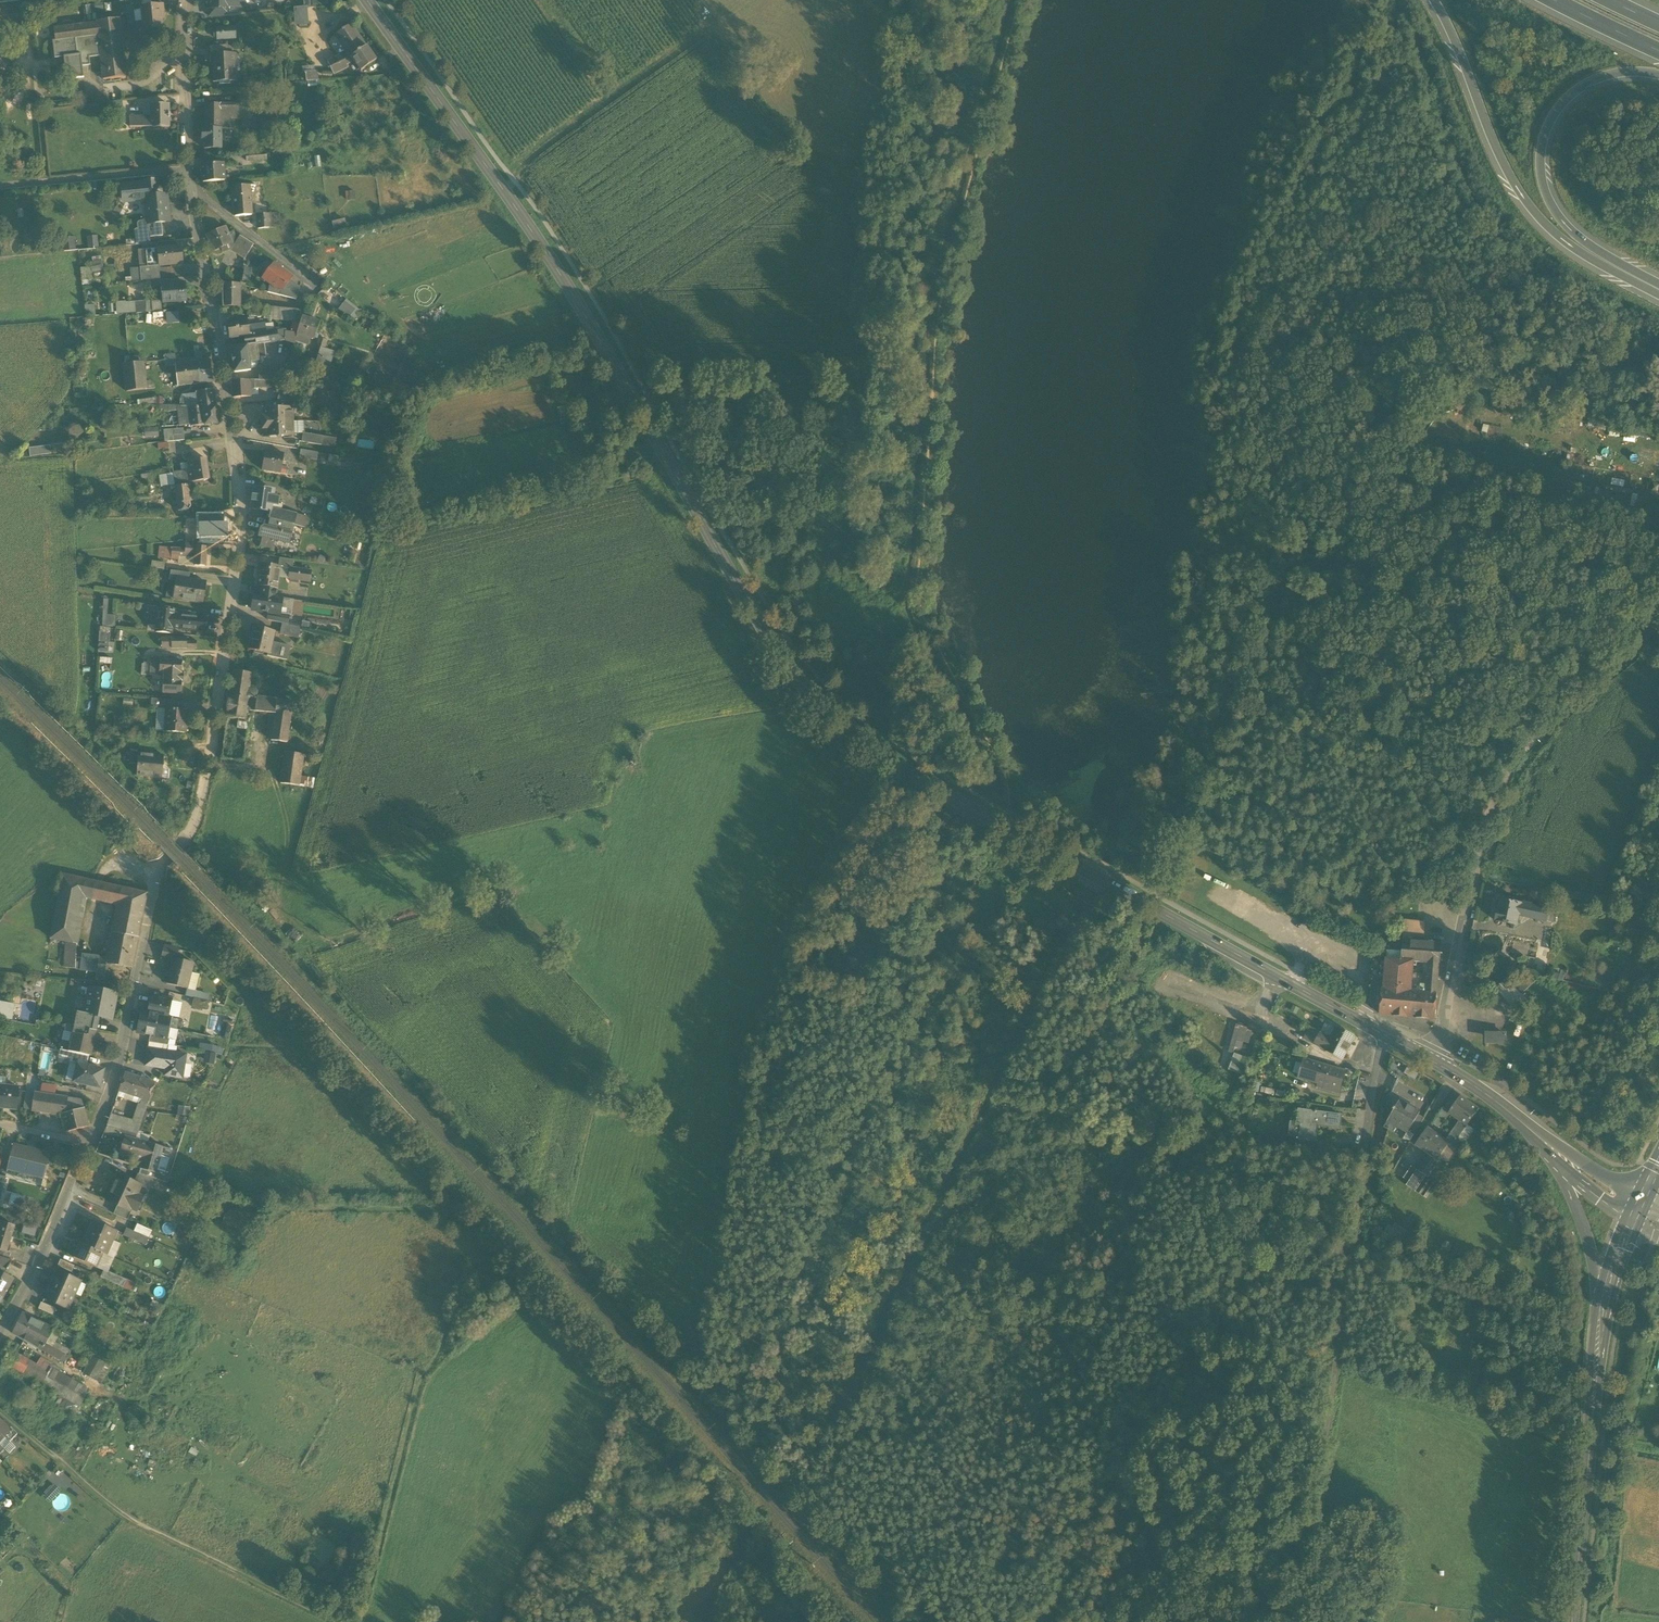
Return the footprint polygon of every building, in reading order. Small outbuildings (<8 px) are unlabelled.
[(205,1),(205,6),(207,9),(209,9),(228,7),(244,5),(246,5),(249,2),(249,0),(206,0),(205,1)] [(143,21),(144,31),(162,29),(160,12),(163,12),(162,5),(154,6),(141,7),(141,9),(143,21)] [(209,9),(209,16),(228,14),(228,7),(209,9)] [(295,20),(296,22),(307,21),(306,7),(294,8),(295,20)] [(97,21),(97,24),(99,37),(101,56),(103,69),(102,70),(103,80),(126,77),(121,40),(118,19),(97,21)] [(63,41),(99,37),(97,24),(54,29),(55,41),(55,42),(63,41)] [(348,53),(351,58),(366,47),(354,30),(355,29),(351,24),(335,35),(348,53)] [(216,28),(217,40),(235,39),(235,27),(216,28)] [(63,57),(66,80),(84,78),(82,67),(81,61),(89,60),(89,58),(101,56),(99,37),(63,41),(64,47),(62,48),(63,57)] [(55,42),(55,41),(52,41),(53,49),(62,48),(64,47),(63,41),(55,42)] [(213,55),(229,55),(229,46),(213,46),(213,55)] [(367,47),(366,47),(351,58),(354,62),(361,72),(376,61),(367,47)] [(53,49),(54,59),(63,57),(62,48),(53,49)] [(331,67),(351,58),(348,53),(328,62),(331,67)] [(212,82),(236,82),(236,70),(232,70),(232,55),(229,55),(213,55),(213,71),(212,71),(212,82)] [(331,67),(334,75),(349,67),(348,65),(354,62),(351,58),(331,67)] [(306,72),(307,82),(318,81),(315,71),(306,72)] [(109,102),(110,110),(123,109),(122,100),(109,102)] [(208,128),(222,128),(221,117),(221,103),(207,104),(208,128)] [(233,121),(243,121),(243,118),(256,118),(256,103),(221,103),(221,117),(233,117),(233,121)] [(150,104),(151,117),(151,127),(170,127),(170,104),(150,104)] [(130,127),(151,127),(151,117),(130,117),(130,127)] [(233,126),(233,121),(233,117),(221,117),(222,128),(222,129),(233,129),(235,129),(235,126),(233,126)] [(256,128),(256,118),(243,118),(243,121),(243,128),(256,128)] [(205,140),(205,149),(222,148),(222,129),(222,128),(208,128),(203,128),(203,140),(205,140)] [(246,154),(246,161),(266,160),(266,152),(246,154)] [(201,165),(203,183),(224,181),(223,163),(201,165)] [(144,198),(144,197),(160,196),(160,195),(162,193),(162,190),(160,188),(159,180),(142,182),(124,184),(122,187),(123,200),(126,202),(142,201),(144,198)] [(233,187),(235,217),(252,215),(249,186),(233,187)] [(167,195),(160,196),(144,197),(144,198),(145,198),(147,198),(150,223),(147,223),(147,224),(161,223),(170,222),(167,195)] [(257,215),(258,229),(271,228),(270,214),(257,215)] [(132,228),(133,245),(141,244),(149,243),(148,237),(147,224),(147,223),(147,220),(135,221),(136,228),(132,228)] [(332,223),(333,229),(346,226),(344,220),(332,223)] [(147,224),(148,237),(163,236),(161,223),(147,224)] [(213,251),(221,248),(232,243),(228,233),(226,227),(207,236),(213,251)] [(223,252),(232,249),(237,240),(233,231),(228,233),(232,243),(221,248),(223,252)] [(97,235),(86,236),(87,248),(98,247),(97,235)] [(73,236),(61,238),(62,250),(74,249),(73,236)] [(239,236),(237,240),(232,249),(246,257),(253,245),(239,236)] [(157,249),(159,266),(183,264),(181,246),(157,249)] [(157,266),(159,266),(157,249),(147,250),(148,267),(157,266)] [(92,272),(101,271),(101,260),(91,261),(92,272)] [(281,289),(282,290),(290,280),(291,278),(274,264),(263,278),(275,287),(276,288),(281,289)] [(140,268),(141,281),(158,280),(157,266),(148,267),(140,268)] [(279,296),(296,300),(300,288),(290,280),(282,290),(281,289),(279,296)] [(161,286),(162,303),(187,301),(185,283),(161,286)] [(239,307),(239,306),(239,299),(240,285),(224,284),(223,284),(222,307),(224,307),(239,307)] [(250,299),(239,299),(239,306),(250,307),(250,299)] [(343,299),(338,308),(353,316),(358,307),(343,299)] [(94,315),(94,304),(84,304),(84,316),(94,315)] [(304,310),(265,307),(264,319),(300,322),(302,318),(304,310)] [(178,311),(165,311),(166,323),(179,322),(178,311)] [(319,323),(302,318),(300,322),(297,334),(314,339),(319,323)] [(243,335),(249,334),(248,327),(247,319),(227,322),(229,339),(244,337),(243,335)] [(265,325),(248,327),(249,334),(266,332),(265,325)] [(250,370),(250,368),(249,360),(257,359),(266,358),(264,344),(286,341),(284,329),(277,330),(273,331),(266,332),(249,334),(243,335),(244,337),(245,345),(230,347),(234,373),(250,370)] [(315,355),(322,357),(327,341),(319,339),(315,355)] [(417,357),(406,354),(399,383),(410,385),(417,357)] [(164,360),(165,367),(175,366),(175,364),(175,359),(164,360)] [(177,381),(177,386),(213,381),(210,359),(175,364),(175,366),(176,373),(177,381)] [(258,364),(257,359),(249,360),(250,368),(254,368),(255,368),(258,364)] [(123,364),(127,392),(145,389),(142,362),(123,364)] [(290,371),(310,380),(312,375),(292,366),(290,371)] [(270,373),(270,380),(283,382),(286,382),(287,369),(271,368),(270,373)] [(251,397),(250,387),(250,380),(233,381),(234,397),(251,397)] [(280,392),(283,382),(270,380),(260,380),(261,387),(274,387),(274,391),(280,392)] [(197,395),(199,406),(203,406),(203,408),(216,406),(214,389),(197,391),(197,395)] [(291,409),(291,410),(295,409),(295,399),(287,399),(287,394),(280,392),(276,402),(266,403),(266,410),(291,409)] [(189,407),(189,408),(199,406),(197,395),(195,395),(195,394),(186,395),(187,401),(188,407),(189,407)] [(172,404),(181,404),(181,395),(173,395),(172,404)] [(199,406),(189,408),(192,425),(192,426),(205,425),(203,408),(203,406),(199,406)] [(216,406),(203,408),(205,425),(218,424),(216,406)] [(180,426),(192,425),(189,408),(178,409),(178,413),(180,426)] [(261,419),(261,423),(292,422),(291,410),(291,409),(266,410),(264,410),(264,416),(263,416),(261,419)] [(292,435),(292,422),(261,423),(261,427),(264,430),(265,436),(276,436),(278,438),(281,438),(283,436),(292,435)] [(157,427),(143,428),(144,436),(157,436),(157,427)] [(172,430),(173,441),(184,440),(183,429),(172,430)] [(164,430),(165,442),(173,441),(172,430),(164,430)] [(302,442),(321,445),(323,436),(303,433),(302,442)] [(28,447),(29,456),(50,453),(48,444),(28,447)] [(297,457),(312,459),(313,452),(298,449),(297,457)] [(262,470),(281,473),(282,465),(284,454),(265,451),(262,470)] [(328,461),(343,463),(344,457),(329,454),(328,461)] [(188,463),(187,463),(189,471),(190,482),(209,479),(206,459),(188,462),(188,463)] [(180,464),(181,472),(189,471),(187,463),(180,464)] [(290,467),(282,465),(281,473),(289,474),(290,467)] [(174,484),(175,487),(190,485),(190,482),(189,471),(181,472),(173,473),(174,484)] [(160,485),(174,484),(173,473),(159,475),(160,485)] [(192,501),(190,485),(175,487),(179,512),(188,510),(190,507),(190,501),(192,501)] [(251,509),(270,511),(271,511),(271,508),(273,490),(254,487),(251,509)] [(1611,490),(1595,487),(1594,495),(1609,498),(1611,490)] [(1632,494),(1630,506),(1648,510),(1650,499),(1637,497),(1638,495),(1632,494)] [(268,519),(269,519),(293,525),(294,526),(297,514),(271,508),(271,511),(270,511),(268,519)] [(199,518),(199,536),(199,537),(218,536),(226,536),(226,525),(223,525),(223,517),(199,518)] [(289,544),(293,525),(269,519),(267,528),(263,527),(260,528),(258,536),(263,537),(260,546),(272,549),(274,540),(289,544)] [(179,556),(195,557),(195,547),(200,547),(200,543),(198,543),(186,541),(185,549),(172,548),(171,559),(179,559),(179,556)] [(206,547),(200,547),(195,547),(195,557),(195,564),(195,565),(206,565),(206,547)] [(178,563),(195,564),(195,557),(179,556),(179,559),(178,563)] [(280,566),(292,568),(293,560),(281,558),(280,566)] [(151,567),(164,569),(165,563),(152,561),(151,567)] [(258,586),(262,587),(276,589),(280,566),(260,564),(259,570),(260,570),(258,586)] [(289,579),(309,582),(311,572),(290,569),(289,579)] [(169,581),(176,582),(176,578),(189,580),(190,573),(171,571),(169,581)] [(176,578),(176,582),(173,598),(203,603),(206,583),(189,580),(176,578)] [(166,597),(173,598),(176,582),(169,581),(166,597)] [(275,598),(276,589),(262,587),(261,596),(275,598)] [(281,599),(275,598),(261,596),(255,595),(253,610),(269,613),(279,614),(279,613),(281,599)] [(114,625),(114,614),(107,614),(107,598),(101,598),(100,625),(114,625)] [(204,618),(190,617),(173,615),(174,609),(158,607),(156,632),(171,634),(172,628),(187,630),(187,629),(188,629),(202,631),(203,631),(204,631),(206,618),(204,618)] [(268,620),(282,624),(287,625),(288,615),(279,613),(279,614),(269,613),(268,620)] [(300,628),(287,625),(282,624),(280,633),(298,638),(300,628)] [(250,650),(268,654),(269,654),(272,641),(274,631),(255,626),(250,650)] [(97,651),(107,651),(107,631),(97,631),(97,651)] [(162,649),(172,648),(171,637),(161,638),(162,649)] [(187,637),(171,637),(172,648),(187,648),(187,640),(187,637)] [(187,640),(187,648),(197,647),(196,640),(187,640)] [(281,643),(272,641),(269,654),(268,654),(267,656),(278,658),(281,643)] [(287,660),(290,645),(281,643),(278,658),(287,660)] [(142,675),(151,675),(151,661),(142,664),(142,675)] [(160,675),(160,672),(160,661),(151,661),(151,675),(160,675)] [(168,661),(160,661),(160,672),(164,673),(182,673),(182,672),(182,661),(168,661)] [(245,718),(246,707),(249,687),(251,673),(234,670),(227,716),(245,718)] [(184,672),(182,672),(182,673),(164,673),(164,680),(163,680),(163,692),(182,692),(182,682),(184,682),(184,672)] [(254,688),(249,687),(246,707),(249,708),(249,710),(257,711),(259,697),(256,697),(256,691),(254,688)] [(257,711),(274,714),(276,699),(259,697),(257,711)] [(167,709),(170,709),(171,700),(151,699),(151,708),(167,709)] [(293,702),(276,699),(274,714),(271,740),(287,743),(293,702)] [(165,732),(184,733),(186,710),(170,709),(167,709),(165,732)] [(222,758),(243,761),(248,729),(245,718),(227,716),(222,758)] [(280,784),(298,786),(303,755),(284,752),(280,784)] [(137,776),(162,777),(163,755),(131,753),(130,762),(138,762),(137,776)] [(51,939),(65,942),(73,943),(82,897),(91,899),(95,882),(63,875),(51,939)] [(103,883),(95,882),(91,899),(99,900),(103,883)] [(147,893),(103,883),(99,900),(118,905),(112,933),(138,937),(143,914),(147,893)] [(1508,923),(1513,930),(1520,925),(1517,920),(1519,912),(1517,911),(1518,903),(1502,899),(1501,901),(1499,902),(1498,907),(1499,910),(1498,910),(1495,921),(1508,923)] [(1530,918),(1553,923),(1555,911),(1518,903),(1517,911),(1519,912),(1531,915),(1530,918)] [(1424,942),(1426,922),(1405,920),(1403,941),(1422,942),(1424,942)] [(106,963),(132,967),(138,937),(112,933),(112,932),(106,959),(106,963)] [(1423,963),(1427,963),(1428,955),(1422,954),(1422,942),(1403,941),(1402,951),(1401,961),(1417,962),(1423,963)] [(65,967),(98,972),(100,958),(76,954),(76,944),(73,943),(65,942),(65,967)] [(1424,942),(1422,942),(1422,954),(1428,955),(1427,963),(1439,964),(1440,944),(1424,942)] [(162,959),(172,961),(173,958),(175,959),(178,949),(165,946),(162,959)] [(1386,960),(1401,961),(1402,951),(1387,950),(1386,960)] [(106,959),(100,958),(98,972),(105,973),(106,963),(106,959)] [(187,989),(187,988),(191,973),(194,963),(175,959),(173,958),(172,961),(167,984),(187,989)] [(1435,1020),(1437,987),(1428,987),(1428,983),(1423,983),(1423,978),(1422,977),(1420,975),(1411,974),(1411,965),(1417,965),(1417,962),(1401,961),(1386,960),(1384,987),(1383,987),(1383,991),(1382,1001),(1381,1013),(1435,1020)] [(1427,963),(1423,963),(1422,977),(1423,978),(1423,983),(1428,983),(1428,987),(1437,987),(1438,978),(1439,964),(1427,963)] [(1562,981),(1563,974),(1552,972),(1551,978),(1562,981)] [(191,973),(187,988),(194,990),(198,975),(191,973)] [(1496,988),(1516,1013),(1523,1008),(1524,1000),(1520,994),(1534,983),(1529,977),(1525,980),(1512,976),(1496,988)] [(90,988),(84,1013),(84,1014),(97,1017),(112,1020),(114,1012),(112,1011),(115,1000),(116,1000),(117,993),(90,988)] [(185,996),(194,998),(208,1002),(209,996),(201,994),(201,992),(194,990),(187,988),(187,989),(185,996)] [(151,996),(147,1013),(168,1017),(171,1001),(151,996)] [(206,1010),(208,1002),(194,998),(192,1006),(206,1010)] [(0,1001),(0,1017),(12,1020),(15,1004),(0,1001)] [(171,1001),(168,1017),(176,1019),(179,1003),(171,1001)] [(166,1027),(168,1017),(147,1013),(141,1011),(139,1022),(166,1027)] [(77,1012),(75,1025),(73,1033),(94,1037),(95,1030),(97,1017),(84,1014),(84,1013),(77,1012)] [(179,1019),(176,1019),(168,1017),(166,1027),(177,1029),(179,1019)] [(164,1038),(166,1027),(139,1022),(137,1033),(150,1035),(164,1038)] [(71,1032),(73,1033),(75,1025),(66,1024),(65,1031),(71,1033),(71,1032)] [(232,1027),(227,1025),(223,1038),(228,1039),(232,1027)] [(1235,1048),(1241,1028),(1237,1027),(1236,1026),(1228,1052),(1234,1054),(1235,1048)] [(169,1039),(175,1040),(177,1029),(166,1027),(164,1038),(169,1039)] [(1247,1029),(1241,1028),(1235,1048),(1242,1050),(1244,1042),(1247,1029)] [(1315,1045),(1321,1035),(1309,1028),(1304,1038),(1315,1045)] [(1253,1031),(1247,1029),(1244,1042),(1249,1044),(1253,1031)] [(1326,1052),(1342,1061),(1355,1039),(1339,1030),(1333,1041),(1321,1035),(1315,1045),(1327,1051),(1326,1052)] [(71,1033),(65,1031),(63,1031),(61,1040),(62,1040),(72,1040),(74,1034),(71,1033)] [(74,1034),(72,1040),(70,1052),(89,1056),(92,1045),(91,1045),(93,1038),(94,1037),(73,1033),(71,1032),(71,1033),(74,1034)] [(1498,1042),(1497,1033),(1485,1034),(1486,1044),(1498,1042)] [(149,1042),(168,1045),(169,1039),(164,1038),(150,1035),(149,1042)] [(67,1051),(70,1052),(72,1040),(62,1040),(60,1049),(61,1049),(67,1050),(67,1051)] [(147,1049),(167,1052),(168,1045),(149,1042),(147,1049)] [(211,1046),(199,1044),(199,1050),(209,1052),(220,1055),(222,1050),(211,1046)] [(77,1064),(87,1067),(89,1056),(70,1052),(67,1051),(67,1050),(61,1049),(59,1057),(69,1059),(68,1062),(77,1064)] [(165,1075),(182,1078),(185,1055),(167,1052),(147,1049),(145,1065),(166,1068),(165,1075)] [(1229,1070),(1245,1076),(1251,1060),(1235,1054),(1229,1070)] [(74,1082),(77,1064),(68,1062),(64,1080),(74,1082)] [(1301,1075),(1304,1065),(1296,1062),(1293,1072),(1301,1075)] [(1300,1077),(1340,1090),(1345,1074),(1305,1062),(1304,1065),(1301,1075),(1300,1077)] [(87,1067),(77,1064),(74,1082),(99,1088),(103,1070),(87,1067)] [(140,1099),(148,1101),(155,1083),(125,1073),(119,1092),(140,1099)] [(57,1085),(42,1083),(40,1094),(55,1096),(57,1085)] [(6,1086),(0,1086),(0,1108),(16,1109),(18,1087),(6,1086)] [(31,1110),(34,1093),(25,1092),(23,1109),(31,1110)] [(140,1099),(119,1092),(117,1097),(138,1104),(140,1099)] [(31,1110),(61,1115),(61,1114),(65,1113),(68,1098),(55,1096),(40,1094),(34,1093),(31,1110)] [(1460,1120),(1467,1126),(1478,1110),(1469,1103),(1460,1097),(1449,1112),(1449,1113),(1460,1120)] [(81,1099),(68,1098),(65,1113),(83,1108),(81,1099)] [(138,1104),(138,1107),(143,1108),(143,1106),(146,1107),(148,1101),(140,1099),(138,1104)] [(1394,1126),(1402,1130),(1402,1129),(1404,1126),(1409,1129),(1418,1114),(1419,1112),(1407,1106),(1406,1107),(1404,1110),(1402,1109),(1403,1106),(1397,1102),(1394,1108),(1393,1107),(1392,1109),(1393,1109),(1387,1120),(1395,1125),(1394,1126)] [(177,1105),(176,1114),(188,1115),(189,1107),(177,1105)] [(145,1111),(146,1107),(143,1106),(143,1108),(138,1107),(137,1108),(133,1122),(141,1124),(145,1111)] [(1432,1124),(1438,1128),(1449,1113),(1449,1112),(1443,1107),(1432,1124)] [(61,1115),(65,1132),(88,1126),(83,1108),(65,1113),(61,1114),(61,1115)] [(1299,1139),(1312,1141),(1314,1125),(1337,1129),(1339,1116),(1298,1110),(1296,1122),(1301,1123),(1299,1138),(1299,1139)] [(120,1130),(129,1132),(133,1122),(111,1114),(107,1126),(120,1130)] [(1407,1132),(1413,1136),(1424,1118),(1418,1114),(1409,1129),(1407,1132)] [(1460,1120),(1449,1135),(1457,1140),(1467,1126),(1460,1120)] [(1301,1123),(1296,1122),(1291,1121),(1289,1137),(1299,1138),(1301,1123)] [(141,1124),(133,1122),(129,1132),(137,1135),(138,1132),(141,1124)] [(1401,1135),(1403,1131),(1385,1123),(1383,1127),(1401,1135)] [(120,1130),(107,1126),(104,1134),(118,1137),(120,1130)] [(1467,1126),(1457,1140),(1464,1145),(1474,1130),(1467,1126)] [(135,1140),(137,1135),(129,1132),(120,1130),(118,1137),(125,1138),(135,1141),(135,1140)] [(1417,1145),(1430,1155),(1437,1159),(1439,1157),(1448,1145),(1447,1144),(1448,1144),(1445,1142),(1438,1137),(1436,1136),(1427,1130),(1417,1145)] [(150,1136),(138,1132),(137,1135),(135,1140),(147,1144),(150,1136)] [(1452,1148),(1457,1140),(1449,1135),(1445,1142),(1448,1144),(1447,1144),(1448,1145),(1452,1148)] [(145,1152),(144,1156),(140,1169),(155,1173),(158,1161),(160,1156),(162,1148),(147,1144),(135,1140),(135,1141),(125,1138),(120,1154),(139,1159),(141,1151),(145,1152)] [(1459,1152),(1464,1145),(1457,1140),(1452,1148),(1456,1150),(1459,1152)] [(1452,1148),(1448,1145),(1439,1157),(1447,1163),(1456,1150),(1452,1148)] [(8,1169),(44,1178),(50,1154),(13,1146),(8,1169)] [(160,1156),(166,1158),(169,1150),(162,1148),(160,1156)] [(1429,1171),(1437,1159),(1430,1155),(1422,1166),(1429,1171)] [(1422,1166),(1418,1172),(1425,1176),(1429,1171),(1422,1166)] [(1406,1186),(1415,1192),(1425,1176),(1418,1172),(1411,1167),(1406,1174),(1403,1178),(1408,1182),(1406,1186)] [(139,1174),(154,1179),(155,1173),(140,1169),(139,1174)] [(156,1179),(167,1183),(170,1174),(159,1170),(156,1179)] [(140,1186),(149,1190),(155,1179),(154,1179),(139,1174),(138,1173),(134,1182),(140,1185),(140,1186)] [(119,1202),(130,1207),(136,1195),(133,1194),(137,1185),(140,1186),(140,1185),(134,1182),(118,1175),(107,1200),(117,1205),(118,1205),(119,1202)] [(1436,1184),(1425,1176),(1415,1192),(1426,1199),(1436,1184)] [(130,1207),(136,1210),(142,1198),(136,1195),(130,1207)] [(145,1199),(142,1198),(136,1210),(140,1212),(145,1199)] [(113,1214),(127,1220),(131,1211),(129,1210),(130,1207),(119,1202),(118,1205),(117,1205),(113,1214)] [(228,1223),(232,1209),(225,1215),(223,1222),(228,1223)] [(93,1221),(82,1244),(103,1253),(109,1240),(112,1242),(116,1231),(93,1221)] [(6,1252),(11,1238),(13,1231),(14,1226),(12,1226),(2,1222),(0,1222),(0,1250),(6,1252)] [(137,1225),(134,1232),(148,1238),(151,1231),(137,1225)] [(1381,1236),(1385,1239),(1393,1228),(1389,1225),(1381,1236)] [(145,1245),(148,1238),(134,1232),(126,1228),(123,1235),(145,1245)] [(1406,1237),(1398,1248),(1401,1251),(1409,1239),(1406,1237)] [(102,1254),(103,1253),(82,1244),(79,1243),(73,1258),(96,1268),(102,1254)] [(9,1276),(17,1262),(9,1259),(11,1253),(6,1252),(0,1250),(0,1257),(1,1257),(0,1259),(0,1271),(9,1276)] [(57,1266),(72,1273),(74,1266),(60,1260),(57,1266)] [(100,1277),(122,1287),(126,1280),(103,1270),(100,1277)] [(1,1299),(13,1278),(9,1276),(0,1271),(0,1298),(1,1299)] [(57,1271),(50,1285),(75,1296),(81,1282),(57,1271)] [(68,1310),(75,1296),(50,1285),(44,1299),(68,1310)] [(38,1309),(52,1315),(55,1309),(41,1303),(38,1309)] [(41,1350),(45,1344),(53,1328),(22,1313),(12,1333),(41,1350)] [(53,1328),(45,1344),(50,1347),(59,1331),(53,1328)] [(52,1367),(45,1363),(41,1368),(36,1365),(14,1352),(18,1346),(10,1341),(7,1347),(0,1358),(34,1380),(42,1384),(51,1369),(52,1367)] [(64,1355),(50,1347),(45,1344),(41,1350),(57,1359),(60,1361),(64,1355)] [(41,1358),(36,1365),(41,1368),(45,1363),(52,1367),(54,1365),(41,1358)] [(86,1377),(95,1382),(105,1364),(96,1359),(86,1377)] [(52,1367),(51,1369),(59,1374),(61,1370),(54,1365),(52,1367)] [(89,1391),(59,1374),(51,1369),(42,1384),(42,1385),(80,1407),(89,1391)] [(58,1397),(53,1407),(66,1413),(71,1403),(58,1397)] [(4,1436),(9,1442),(17,1434),(10,1427),(9,1429),(0,1421),(0,1441),(4,1436)]
